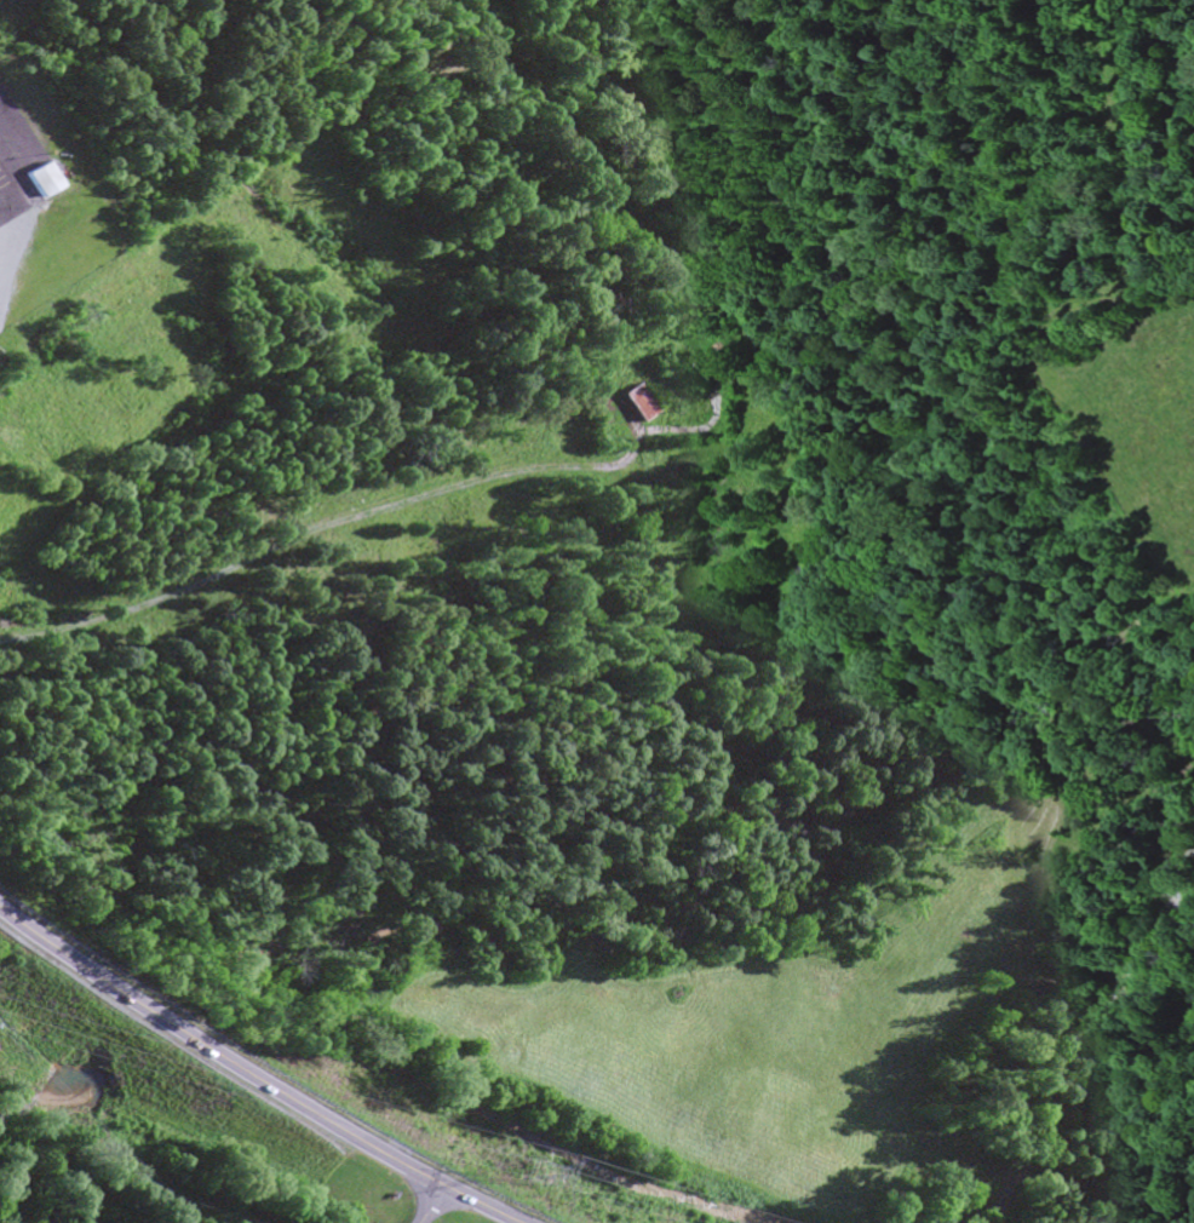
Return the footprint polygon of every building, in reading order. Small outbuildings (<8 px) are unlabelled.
[(20,176),(34,201),(54,189),(40,165),(20,176)] [(636,424),(652,413),(634,386),(618,396),(636,424)]
